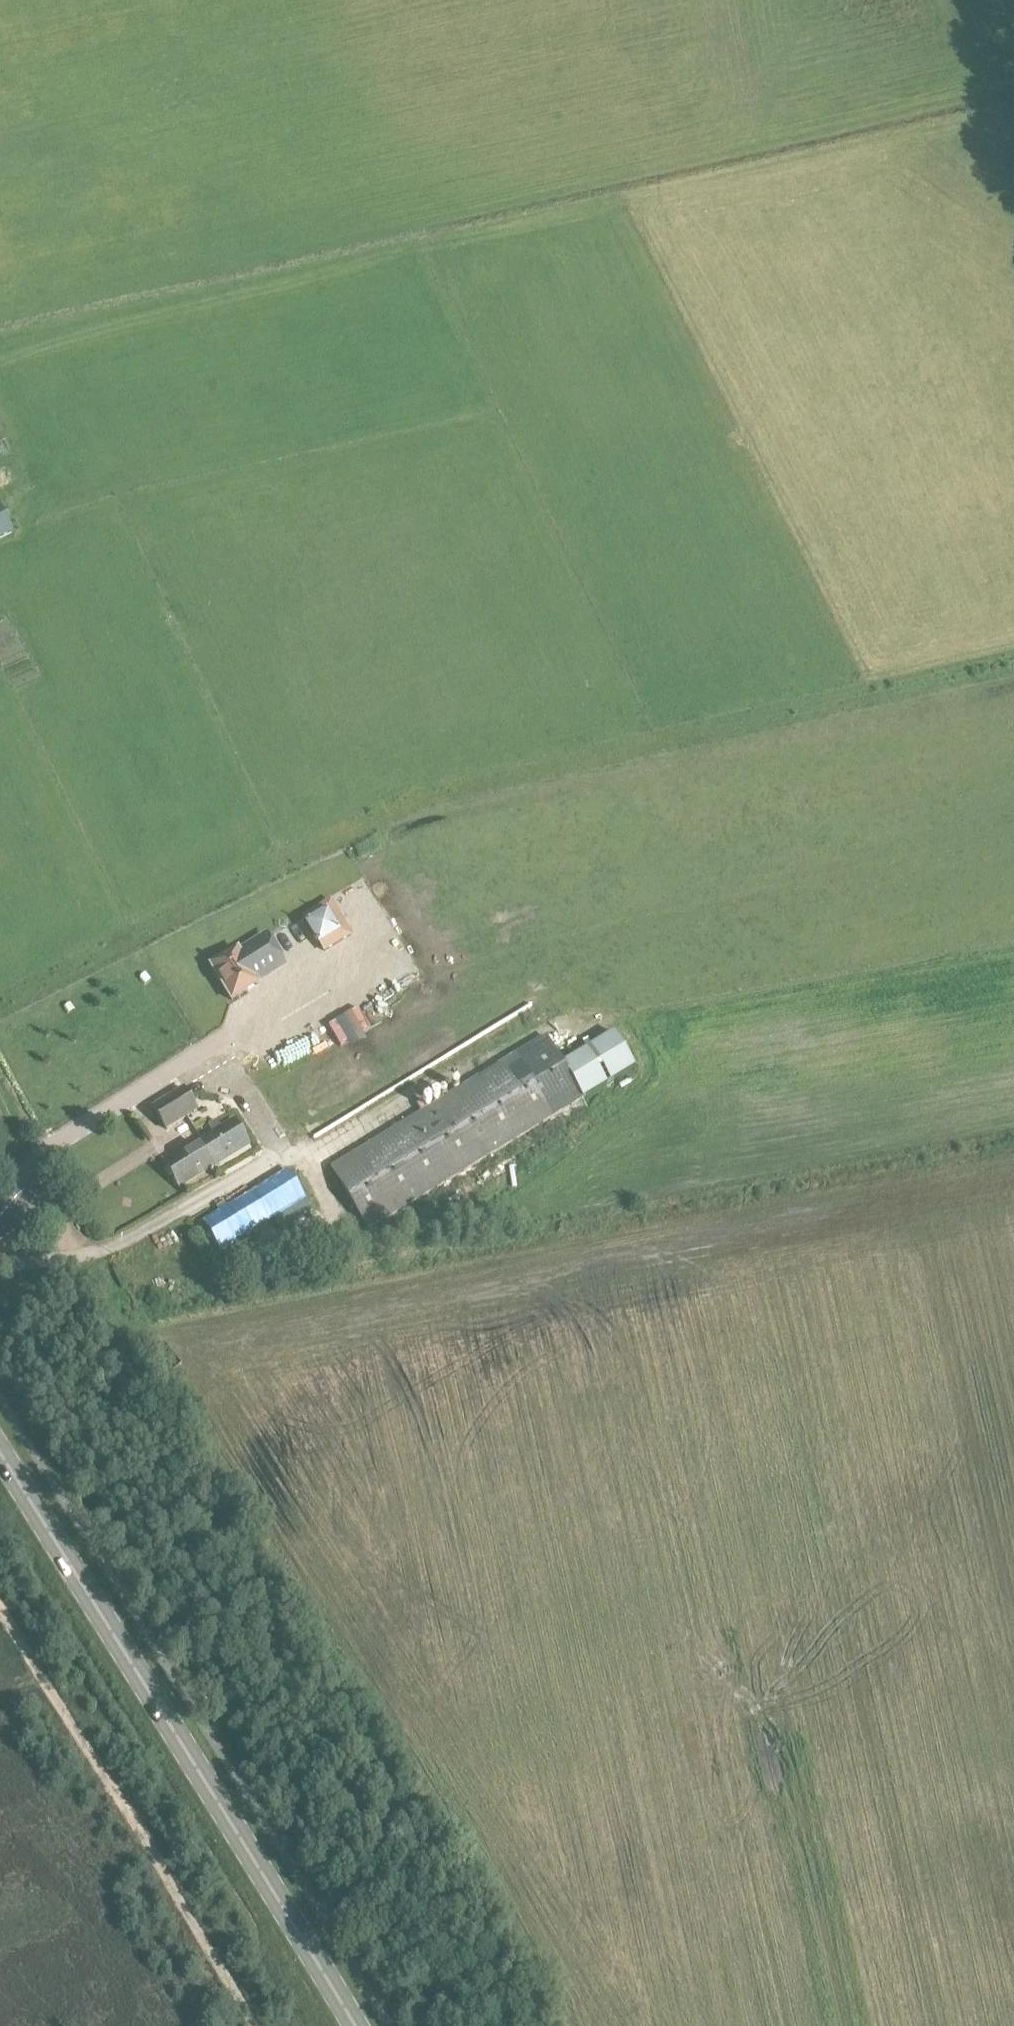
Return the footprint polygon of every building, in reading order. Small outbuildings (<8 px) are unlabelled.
[(14,530),(0,501),(0,537),(14,530)] [(319,945),(323,952),(351,936),(330,901),(303,917),(307,924),(305,925),(318,946),(319,945)] [(237,950),(209,967),(230,1002),(247,993),(259,985),(258,984),(256,980),(283,964),(268,939),(240,955),(237,950)] [(546,1034),(330,1166),(368,1228),(584,1097),(566,1067),(546,1034)] [(185,1086),(152,1106),(166,1128),(199,1108),(185,1086)] [(234,1119),(164,1162),(179,1187),(250,1144),(234,1119)] [(289,1169),(203,1222),(219,1249),(273,1216),(282,1230),(315,1210),(306,1196),(305,1196),(289,1169)]
